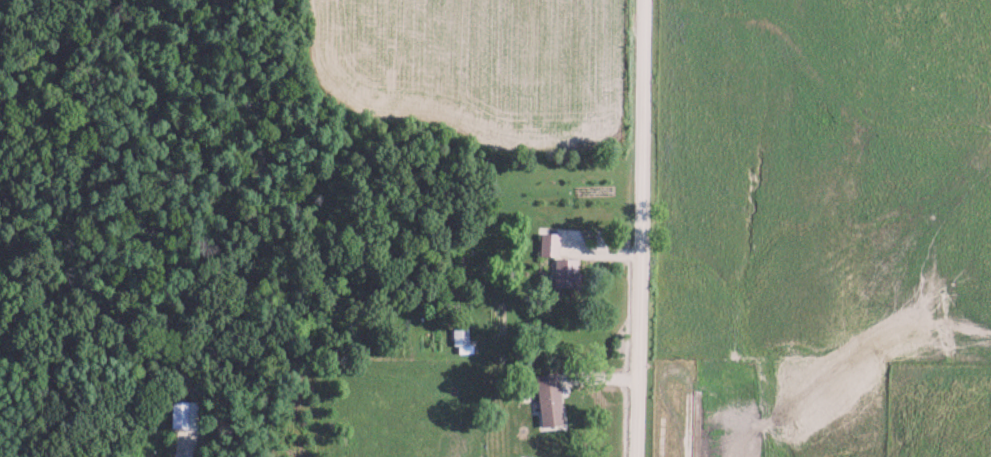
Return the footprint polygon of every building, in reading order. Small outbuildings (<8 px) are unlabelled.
[(556,255),(557,233),(538,232),(537,255),(556,255)] [(552,286),(573,286),(574,259),(553,258),(552,286)] [(465,327),(450,327),(451,345),(466,344),(465,327)] [(557,373),(534,374),(537,425),(559,424),(557,373)] [(166,428),(195,428),(195,401),(166,400),(166,428)]
